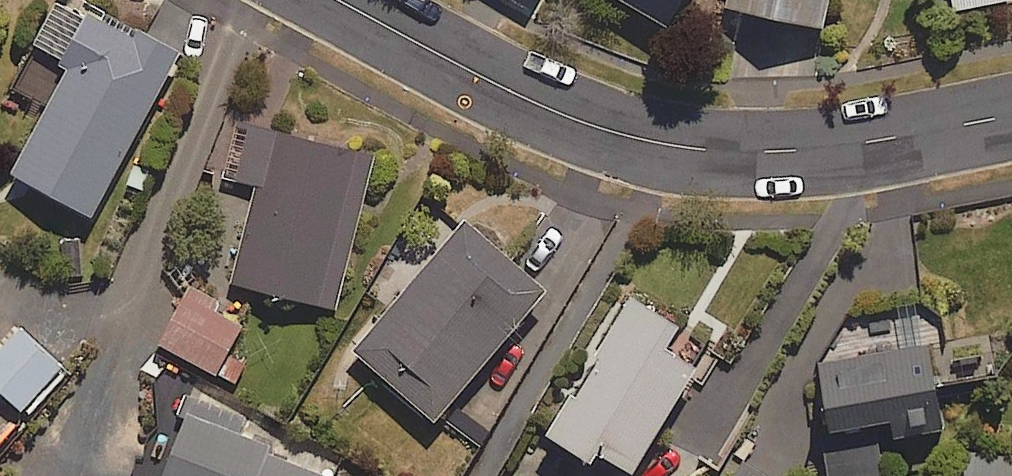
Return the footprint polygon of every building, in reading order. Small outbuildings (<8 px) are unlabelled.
[(670,24),(684,0),(629,0),(670,24)] [(830,0),(728,0),(726,7),(824,28),(830,0)] [(955,11),(1002,0),(953,0),(955,11)] [(92,218),(180,54),(98,10),(91,23),(72,13),(56,4),(34,46),(71,66),(12,175),(92,218)] [(336,309),(375,156),(247,124),(233,179),(257,185),(232,283),(336,309)] [(466,222),(355,354),(436,422),(548,290),(466,222)] [(160,344),(216,375),(243,326),(215,310),(219,304),(190,288),(160,344)] [(679,326),(627,296),(592,356),(598,360),(579,393),(572,390),(546,434),(596,463),(600,456),(633,475),(636,475),(699,367),(667,348),(679,326)] [(61,368),(20,329),(0,351),(0,394),(20,413),(61,368)] [(933,347),(818,363),(828,432),(894,422),(896,439),(945,432),(933,347)] [(269,454),(272,446),(243,435),(249,420),(185,395),(177,415),(183,417),(160,475),(325,475),(269,454)] [(882,441),(822,446),(824,475),(885,475),(882,441)] [(968,453),(965,475),(1011,475),(1011,459),(968,453)] [(741,462),(734,475),(767,475),(741,462)]
